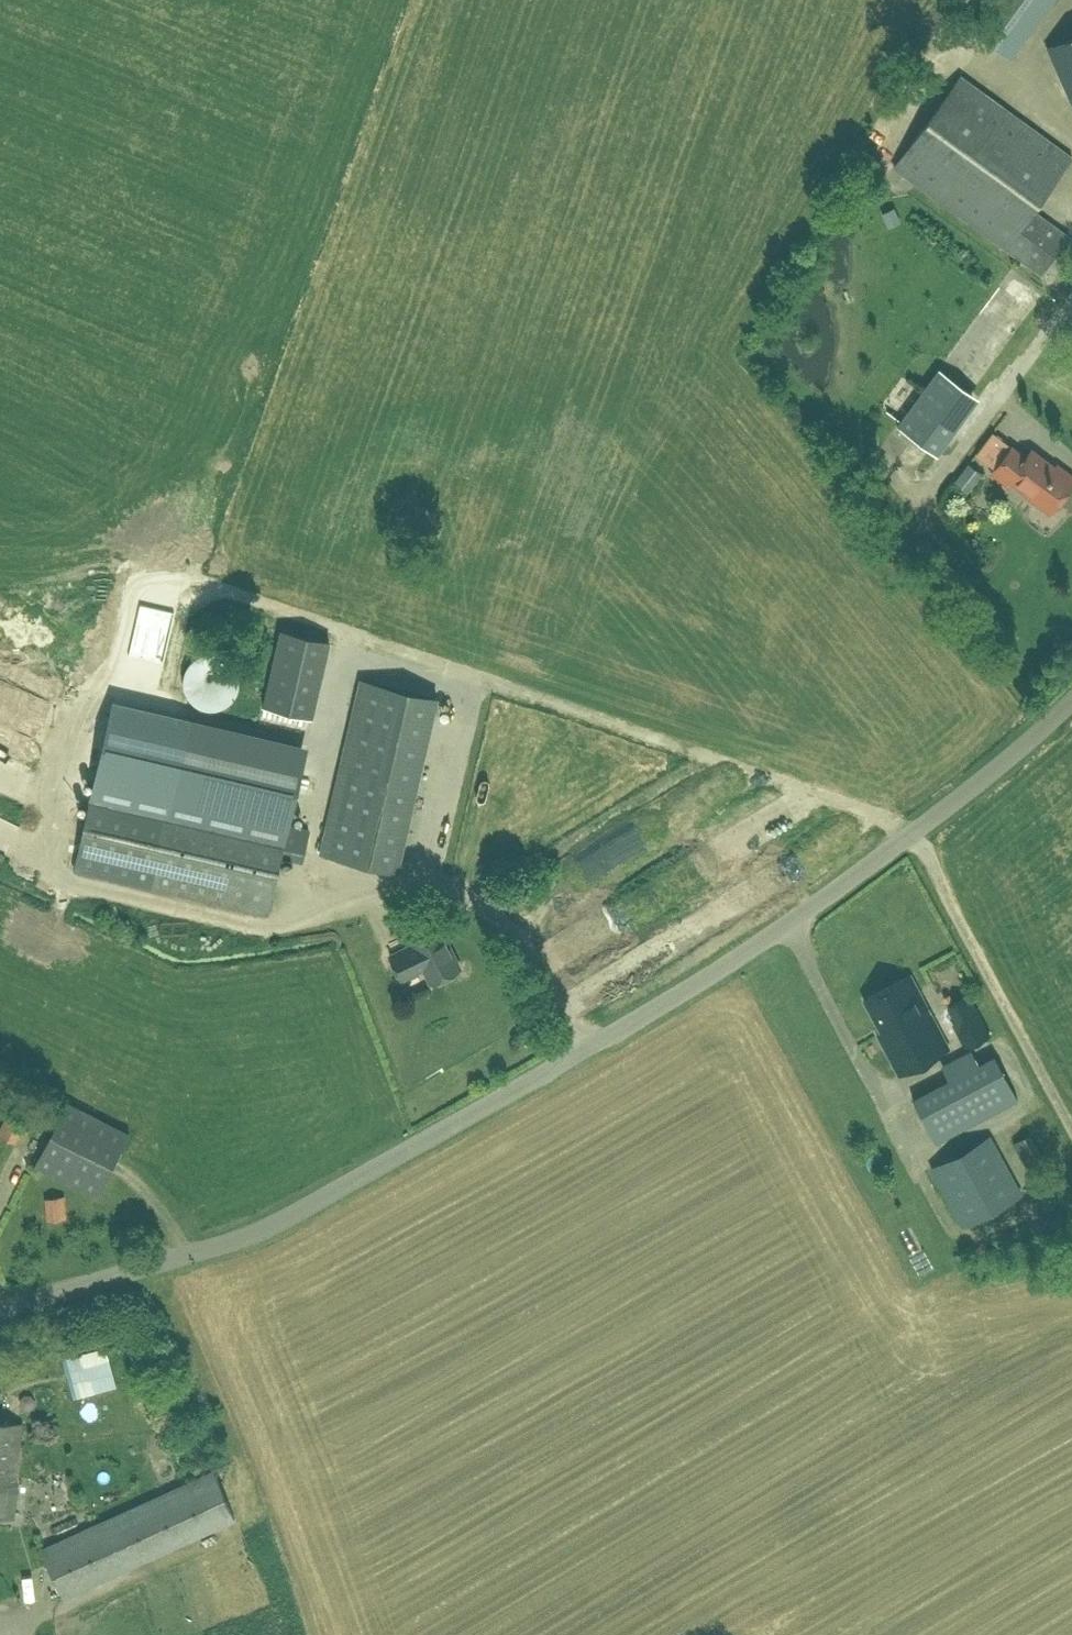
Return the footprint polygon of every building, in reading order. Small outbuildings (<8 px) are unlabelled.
[(1049,0),(983,0),(965,25),(1008,56),(1049,0)] [(1045,47),(1044,47),(1068,104),(1071,103),(1071,104),(1071,36),(1045,47)] [(1071,157),(957,78),(957,79),(894,171),(1040,272),(1067,233),(1034,210),(1071,157)] [(971,392),(938,368),(896,425),(929,449),(971,392)] [(1071,485),(1071,476),(1057,465),(1055,467),(1031,450),(1025,457),(1011,447),(991,473),(1007,484),(1010,480),(1026,492),(1026,495),(1037,504),(1040,503),(1051,512),(1071,485)] [(968,494),(983,475),(969,464),(954,484),(968,494)] [(219,653),(211,652),(205,652),(201,654),(194,657),(191,660),(188,663),(185,668),(183,677),(182,682),(184,690),(187,696),(192,702),(199,706),(206,709),(212,709),(219,708),(226,705),(231,700),(234,698),(238,690),(239,681),(239,673),(236,667),(234,663),(230,659),(227,656),(219,653)] [(320,852),(397,870),(437,697),(360,679),(320,852)] [(286,834),(288,824),(302,765),(109,719),(95,779),(74,867),(268,913),(282,852),(303,857),(307,839),(286,834)] [(459,967),(439,926),(410,940),(411,944),(389,955),(401,978),(423,967),(430,982),(459,967)] [(897,1075),(947,1049),(909,975),(862,999),(879,1032),(875,1034),(897,1075)] [(967,1045),(987,1035),(969,995),(946,1005),(967,1045)] [(994,1055),(912,1098),(935,1142),(1017,1099),(994,1055)] [(97,1196),(130,1131),(67,1099),(33,1164),(97,1196)] [(8,1114),(0,1129),(0,1136),(16,1143),(26,1123),(8,1114)] [(1034,1181),(1044,1175),(1038,1162),(1044,1158),(1030,1132),(1012,1141),(1034,1181)] [(990,1133),(930,1165),(963,1225),(1022,1193),(990,1133)] [(70,1196),(51,1197),(52,1219),(71,1218),(70,1196)] [(106,1345),(63,1357),(73,1395),(117,1383),(106,1345)] [(12,1517),(16,1482),(13,1482),(20,1423),(0,1420),(0,1515),(12,1517)] [(63,1596),(235,1518),(213,1469),(41,1548),(63,1596)]
